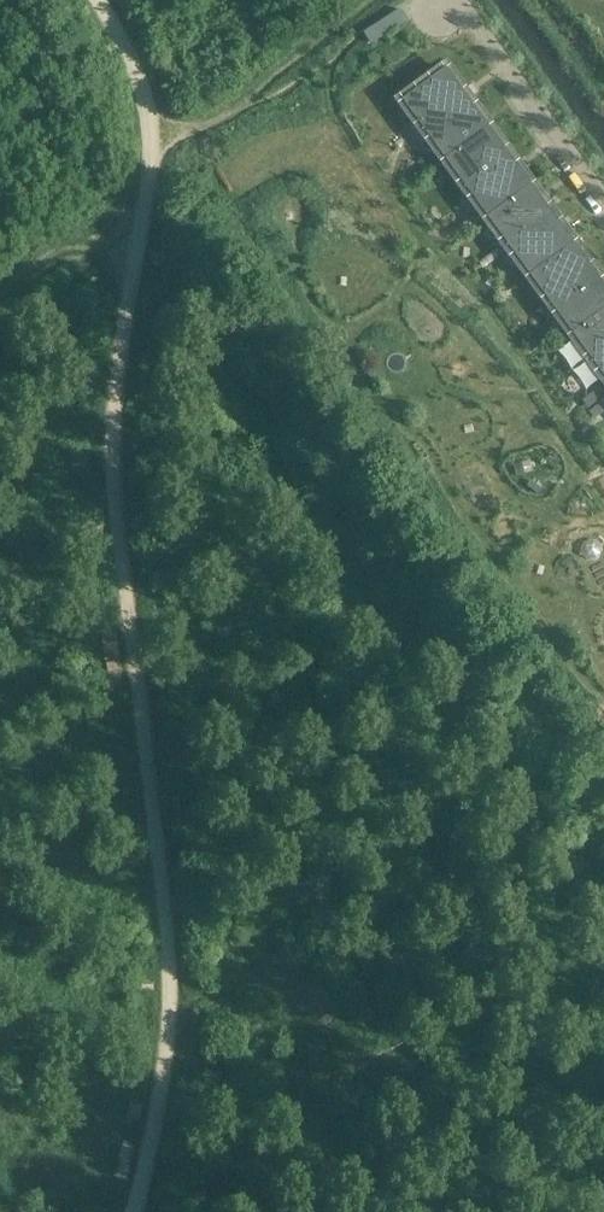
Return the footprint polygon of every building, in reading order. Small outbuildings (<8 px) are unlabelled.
[(370,44),(403,24),(395,10),(362,31),(370,44)] [(445,68),(401,100),(443,159),(488,126),(445,68)] [(486,217),(530,184),(488,126),(443,159),(486,217)] [(528,275),(573,242),(530,184),(486,217),(528,275)] [(603,308),(603,285),(573,242),(528,275),(571,333),(603,308)] [(571,333),(603,379),(603,308),(571,333)]
